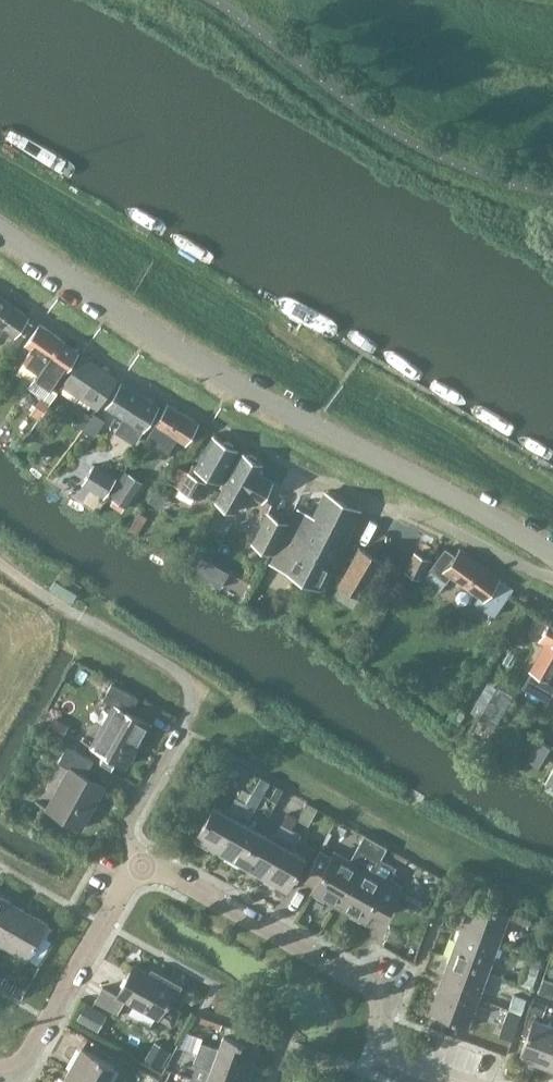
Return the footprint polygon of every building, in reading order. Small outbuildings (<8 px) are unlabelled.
[(0,306),(0,332),(4,327),(15,335),(9,342),(17,348),(26,335),(18,330),(28,316),(5,300),(0,306)] [(61,340),(40,325),(27,344),(33,349),(25,360),(39,371),(61,340)] [(40,371),(28,387),(40,395),(51,402),(57,392),(49,386),(62,368),(65,371),(78,352),(61,340),(40,371)] [(98,408),(118,378),(82,355),(63,384),(98,408)] [(143,430),(159,405),(123,382),(107,407),(123,417),(116,429),(135,441),(142,430),(143,430)] [(40,395),(29,412),(39,419),(51,402),(40,395)] [(185,443),(198,422),(169,403),(156,424),(154,423),(145,438),(168,451),(176,438),(185,443)] [(84,409),(75,424),(84,429),(93,414),(84,409)] [(104,418),(94,412),(93,414),(84,429),(94,435),(104,418)] [(218,480),(236,449),(214,436),(197,465),(192,462),(187,470),(178,486),(180,487),(179,488),(195,497),(201,487),(208,474),(218,480)] [(258,472),(262,465),(242,453),(216,500),(235,511),(246,492),(260,501),(272,480),(258,472)] [(93,464),(81,482),(103,496),(114,477),(93,464)] [(178,486),(187,470),(176,464),(167,480),(178,486)] [(121,511),(142,481),(126,470),(110,494),(114,496),(110,502),(121,511)] [(291,525),(271,563),(319,589),(360,511),(358,510),(326,493),(314,516),(299,508),(291,525)] [(130,528),(138,533),(139,532),(148,516),(140,511),(130,528)] [(271,553),(287,522),(267,512),(251,543),(271,553)] [(361,597),(382,559),(358,546),(336,583),(361,597)] [(446,548),(429,569),(446,582),(451,576),(476,596),(473,600),(493,615),(512,589),(509,587),(501,580),(460,548),(455,555),(446,548)] [(421,579),(430,559),(413,551),(402,570),(421,579)] [(198,554),(189,570),(219,588),(228,572),(198,554)] [(549,620),(537,640),(542,643),(528,670),(549,682),(552,675),(552,622),(549,620)] [(129,712),(137,697),(138,697),(112,682),(102,699),(113,705),(90,745),(126,765),(149,723),(129,712)] [(495,686),(479,717),(494,725),(511,695),(495,686)] [(53,718),(47,728),(57,735),(63,725),(53,718)] [(526,757),(542,765),(542,764),(545,765),(552,751),(552,745),(538,737),(526,757)] [(81,828),(104,786),(85,775),(94,760),(67,744),(58,760),(70,767),(46,808),(81,828)] [(545,781),(552,786),(552,766),(545,781)] [(245,802),(254,808),(269,781),(260,776),(251,792),(245,802)] [(275,785),(269,796),(275,800),(282,788),(275,785)] [(217,851),(245,802),(251,792),(241,787),(227,812),(213,804),(194,838),(217,851)] [(240,863),(258,830),(246,823),(254,808),(245,802),(217,851),(240,863)] [(297,818),(307,824),(317,808),(306,802),(297,816),(298,817),(297,818)] [(298,817),(297,816),(287,811),(281,822),(282,822),(273,838),(258,830),(240,863),(263,877),(291,828),(297,818),(298,817)] [(287,890),(306,857),(292,849),(301,833),(291,828),(263,877),(287,890)] [(312,889),(338,904),(375,840),(365,834),(359,845),(350,860),(334,851),(330,857),(319,851),(304,877),(315,884),(312,889)] [(371,873),(380,857),(386,846),(375,840),(338,904),(365,919),(375,903),(388,910),(403,885),(389,877),(386,881),(371,873)] [(22,909),(0,897),(0,943),(3,944),(22,909)] [(499,944),(510,914),(471,900),(460,930),(499,944)] [(529,925),(534,911),(518,905),(512,919),(529,925)] [(29,959),(48,924),(22,909),(3,944),(29,959)] [(489,971),(499,944),(460,930),(450,958),(489,971)] [(521,981),(532,985),(541,959),(530,955),(521,981)] [(479,1000),(489,971),(450,958),(440,985),(479,1000)] [(92,973),(110,980),(115,969),(97,963),(92,973)] [(163,976),(157,978),(134,965),(118,994),(104,986),(95,1001),(118,1013),(126,999),(159,1017),(159,1016),(170,1022),(174,1020),(178,1013),(177,1009),(170,1005),(180,986),(163,976)] [(547,999),(552,982),(538,978),(533,995),(547,999)] [(8,979),(3,987),(18,995),(23,987),(8,979)] [(468,1027),(479,1000),(440,985),(430,1013),(468,1027)] [(513,995),(507,1010),(514,1013),(518,1014),(519,1015),(525,1000),(513,995)] [(540,1014),(544,1004),(533,1000),(529,1010),(540,1014)] [(85,1003),(76,1019),(93,1028),(102,1012),(85,1003)] [(514,1013),(507,1010),(505,1010),(502,1019),(514,1024),(518,1014),(514,1013)] [(552,1056),(552,1027),(533,1020),(519,1058),(548,1069),(552,1056)] [(228,1025),(225,1033),(259,1046),(262,1038),(228,1025)] [(135,1048),(143,1034),(130,1027),(122,1041),(135,1048)] [(202,1042),(198,1052),(252,1072),(261,1047),(259,1046),(225,1033),(219,1048),(202,1042)] [(108,1081),(116,1066),(83,1048),(69,1072),(88,1081),(110,1081),(108,1081)] [(198,1052),(194,1063),(211,1069),(207,1081),(248,1081),(252,1072),(198,1052)] [(69,1072),(64,1081),(88,1081),(69,1072)]
